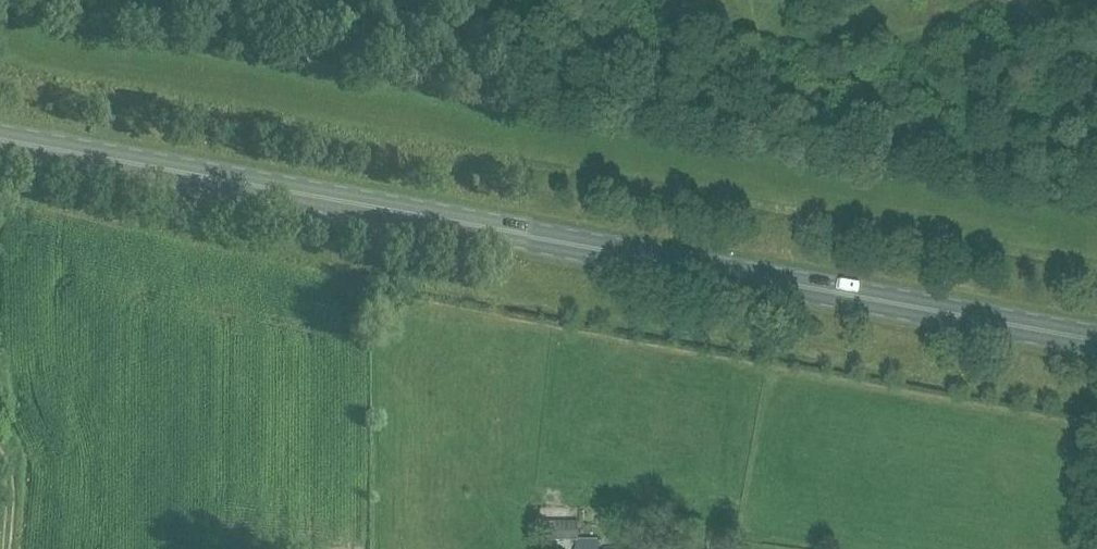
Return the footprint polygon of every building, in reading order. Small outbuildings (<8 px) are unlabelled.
[(552,541),(579,541),(579,521),(543,521),(543,541),(538,541),(538,548),(552,548),(552,541)] [(583,526),(583,539),(602,539),(602,527),(583,526)]
